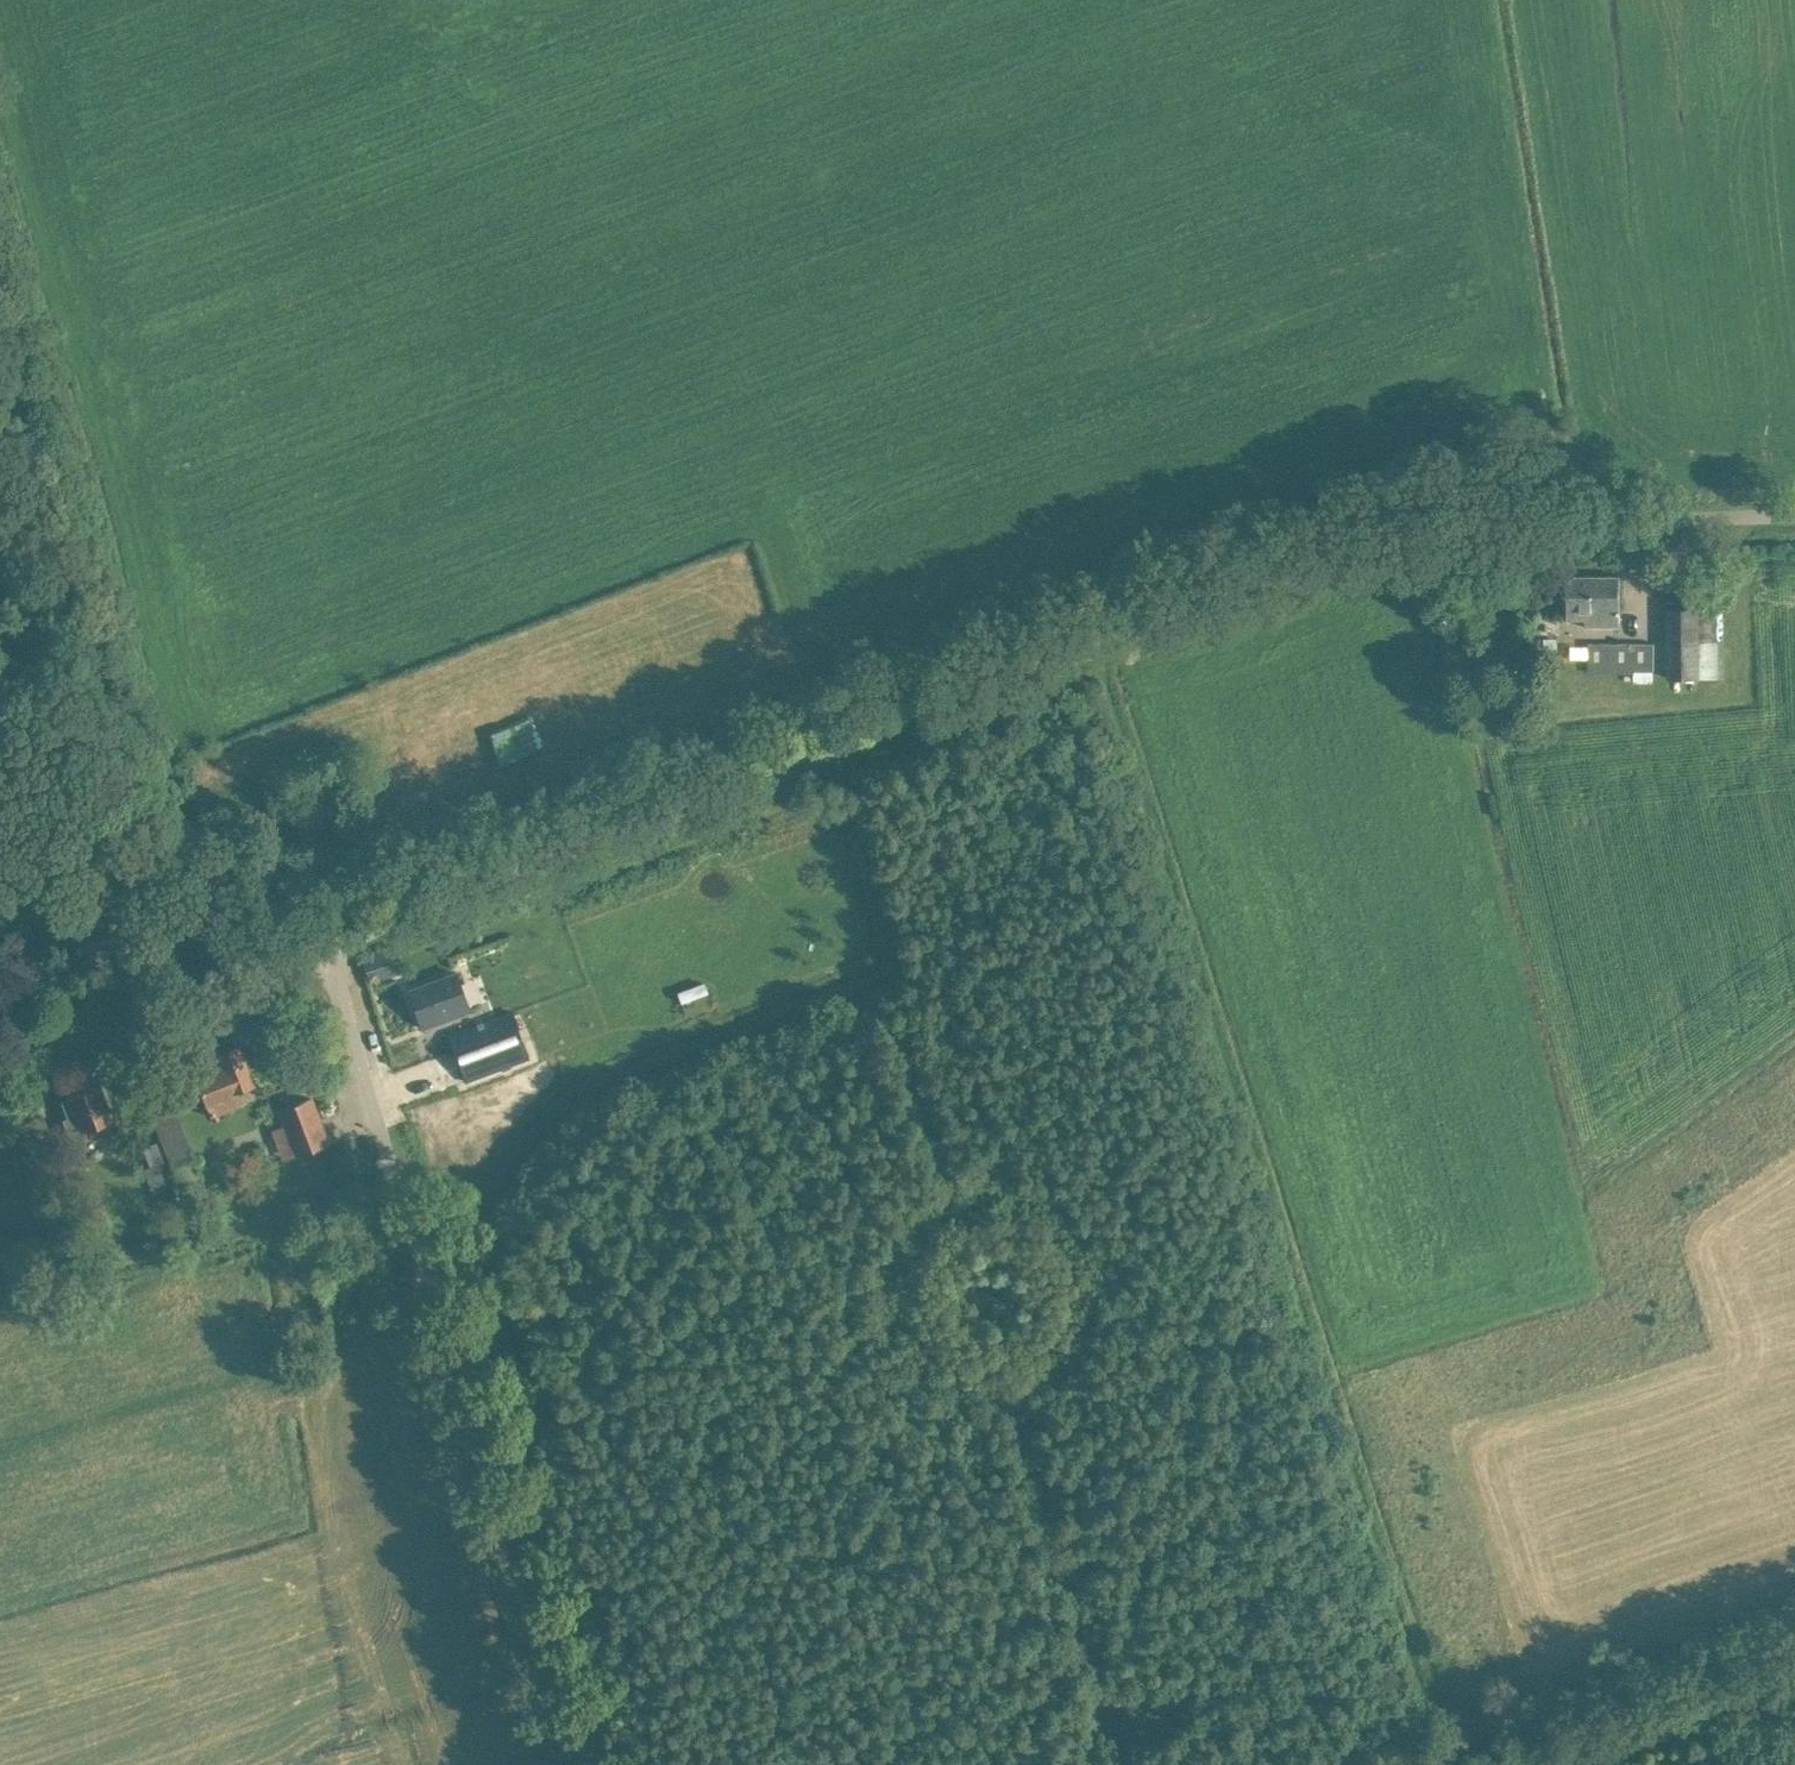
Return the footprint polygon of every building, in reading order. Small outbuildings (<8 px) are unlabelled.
[(1567,575),(1567,610),(1567,619),(1588,619),(1588,629),(1620,629),(1620,575),(1567,575)] [(1667,608),(1668,679),(1725,677),(1724,639),(1699,639),(1698,607),(1667,608)] [(1635,673),(1635,681),(1652,681),(1652,671),(1654,671),(1654,643),(1589,643),(1589,646),(1571,646),(1572,658),(1588,658),(1588,666),(1604,665),(1604,673),(1635,673)] [(360,955),(365,970),(400,958),(395,943),(360,955)] [(423,1028),(470,1011),(456,971),(409,989),(423,1028)] [(446,1088),(525,1059),(508,1012),(428,1041),(446,1088)] [(210,1115),(211,1115),(213,1120),(218,1118),(216,1113),(239,1104),(235,1093),(255,1084),(239,1043),(216,1051),(222,1068),(196,1077),(210,1115)] [(99,1080),(66,1092),(81,1131),(88,1128),(92,1138),(111,1131),(107,1121),(114,1118),(99,1080)] [(309,1099),(278,1110),(294,1155),(325,1144),(309,1099)] [(153,1140),(141,1144),(148,1164),(160,1159),(153,1140)] [(157,1163),(143,1168),(150,1188),(164,1184),(157,1163)]
